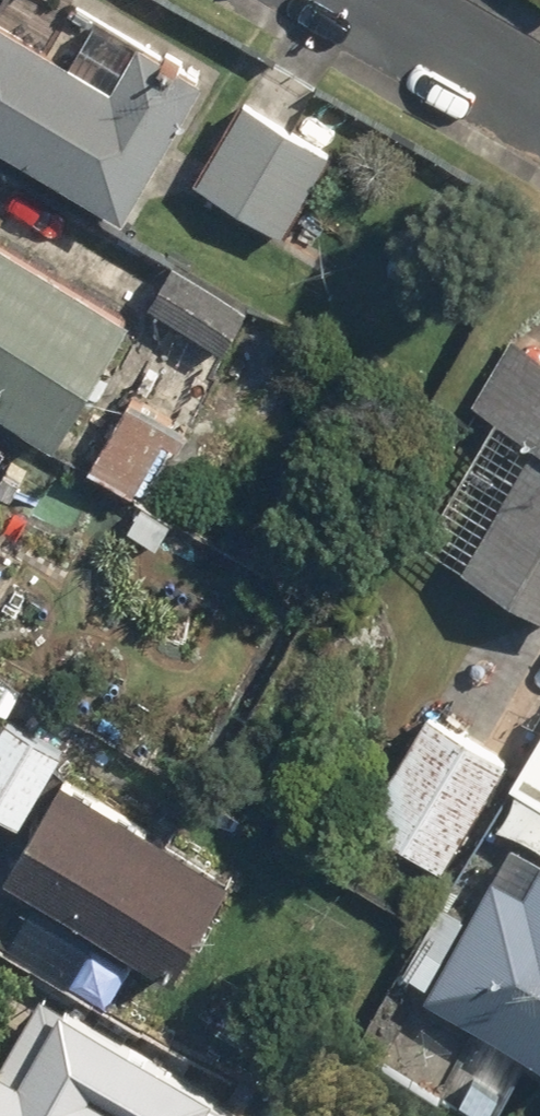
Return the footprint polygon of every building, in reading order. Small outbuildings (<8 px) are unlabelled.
[(127,78),(0,1),(0,127),(138,211),(181,140),(224,69),(158,28),(127,78)] [(355,153),(258,95),(206,183),(303,240),(355,153)] [(103,445),(95,459),(153,492),(175,454),(199,412),(126,370),(161,309),(9,221),(0,237),(0,386),(72,428),(103,445)] [(269,295),(192,254),(166,304),(243,345),(269,295)] [(513,331),(477,397),(511,416),(442,543),(539,597),(539,346),(513,331)] [(20,542),(0,530),(0,577),(20,542)] [(76,740),(19,709),(0,744),(0,810),(30,826),(76,740)] [(459,871),(521,756),(440,713),(378,827),(459,871)] [(20,879),(49,895),(21,946),(85,980),(113,929),(197,975),(254,871),(77,774),(20,879)] [(483,918),(441,996),(539,1049),(539,882),(538,885),(510,870),(483,918)] [(30,1011),(8,999),(0,1013),(0,1115),(241,1115),(230,1110),(246,1082),(50,975),(30,1011)]
